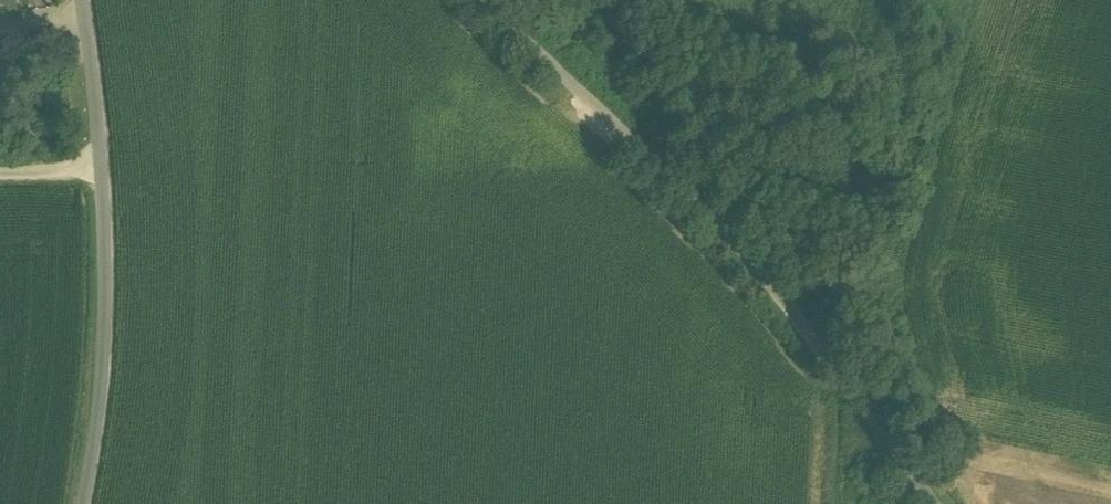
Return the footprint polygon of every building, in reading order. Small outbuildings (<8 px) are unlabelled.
[(15,7),(14,0),(0,0),(0,9),(15,7)] [(547,153),(535,153),(535,165),(547,165),(547,153)]
